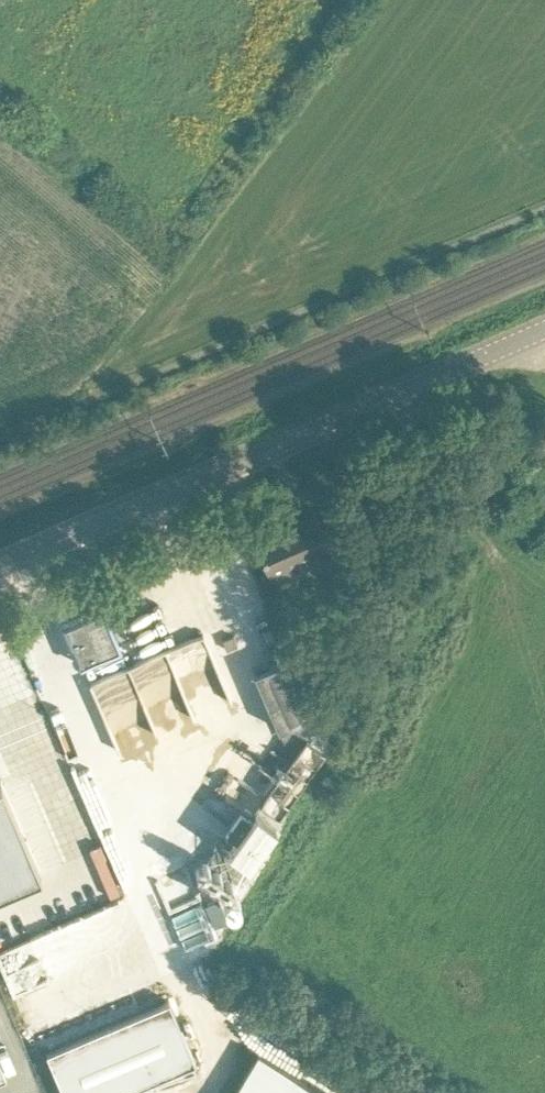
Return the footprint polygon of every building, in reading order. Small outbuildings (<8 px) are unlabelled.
[(331,557),(313,514),(255,538),(270,573),(272,572),(275,578),(281,580),(289,577),(291,570),(288,565),(308,557),(311,565),(331,557)] [(280,598),(268,603),(274,618),(286,612),(280,598)] [(63,623),(80,663),(120,646),(102,607),(103,606),(102,605),(101,606),(64,622),(62,622),(63,624),(63,623)] [(115,745),(232,698),(205,633),(88,680),(115,745)] [(237,644),(232,634),(222,639),(226,649),(237,644)] [(290,655),(253,671),(278,725),(314,709),(290,655)] [(239,807),(228,823),(226,827),(236,834),(227,848),(247,862),(259,844),(332,739),(313,726),(295,753),(251,815),(239,807)] [(248,867),(216,844),(205,859),(238,882),(248,867)] [(218,897),(204,903),(214,925),(228,919),(218,897)] [(46,1050),(64,1092),(117,1092),(148,1080),(150,1079),(152,1083),(150,1083),(150,1085),(196,1070),(192,1062),(195,1060),(181,1027),(169,998),(46,1050)] [(258,1051),(232,1092),(327,1092),(258,1051)]
